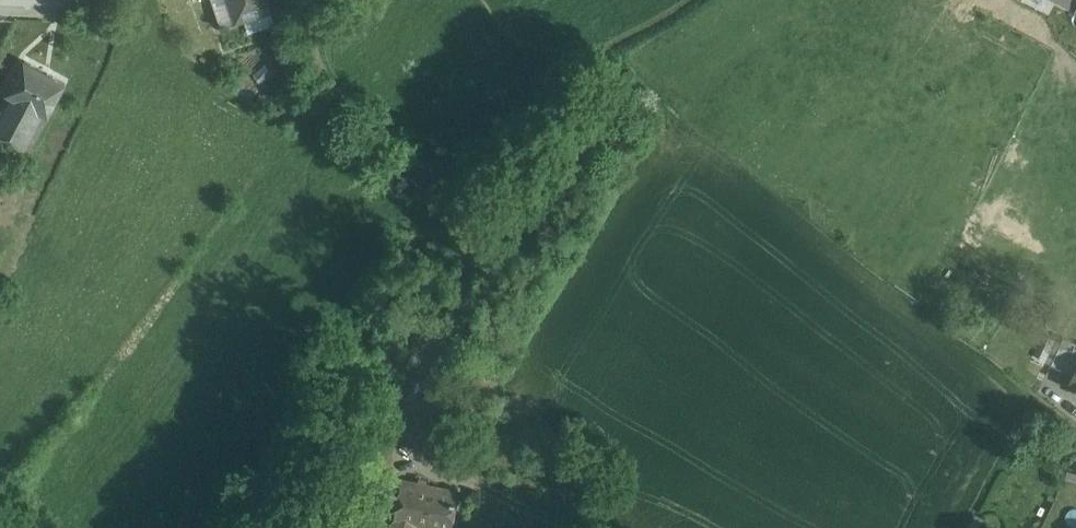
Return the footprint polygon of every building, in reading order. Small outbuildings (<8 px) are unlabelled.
[(220,22),(268,6),(266,0),(213,0),(220,22)] [(1075,10),(1075,8),(1075,0),(1056,0),(1075,10)] [(1,101),(0,100),(0,135),(28,150),(65,80),(24,58),(1,101)] [(1063,336),(1051,363),(1075,374),(1075,371),(1075,342),(1063,336)] [(448,420),(409,392),(390,419),(429,446),(448,420)] [(401,480),(392,527),(415,527),(415,525),(428,527),(450,527),(458,493),(401,480)]
